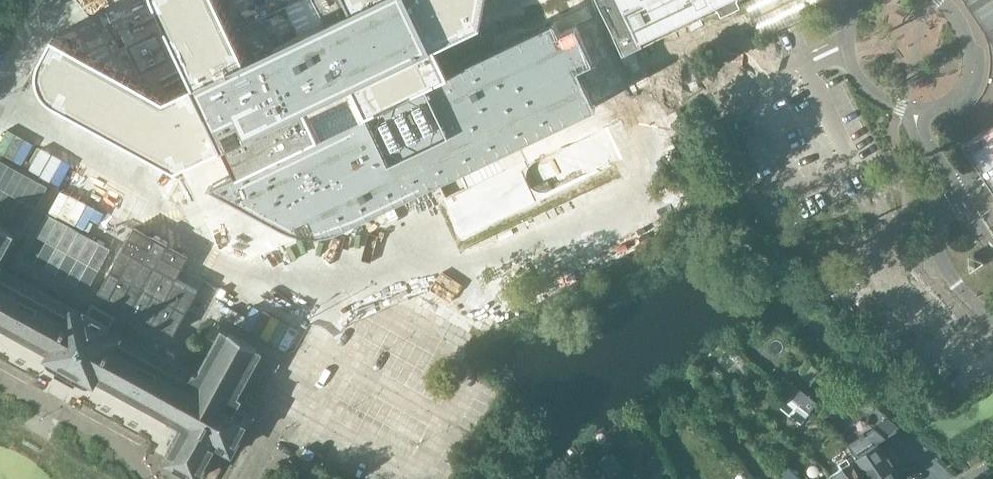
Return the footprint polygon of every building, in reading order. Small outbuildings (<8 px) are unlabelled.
[(39,71),(39,72),(39,74),(39,75),(39,76),(39,77),(40,79),(40,80),(40,81),(41,83),(41,84),(42,85),(42,86),(43,88),(44,89),(44,90),(45,91),(46,92),(46,93),(47,94),(48,95),(49,96),(50,97),(51,98),(52,98),(53,99),(54,100),(55,101),(178,167),(181,165),(221,249),(246,258),(338,214),(436,167),(438,171),(440,171),(439,171),(473,154),(471,151),(591,94),(620,80),(610,59),(719,7),(722,14),(741,5),(739,0),(122,0),(133,22),(117,30),(142,82),(54,34),(42,57),(41,58),(41,60),(40,61),(40,62),(40,63),(39,64),(39,66),(39,67),(39,68),(39,70),(39,71)] [(985,15),(984,17),(992,31),(992,0),(975,0),(985,15)] [(964,145),(992,189),(992,126),(964,145)] [(20,226),(43,184),(0,160),(0,215),(20,226)] [(14,234),(0,227),(0,260),(14,234)] [(100,290),(99,293),(174,335),(175,332),(188,309),(198,291),(177,279),(189,258),(135,228),(124,247),(100,290)] [(948,337),(890,242),(825,281),(845,315),(861,305),(882,341),(893,334),(914,368),(921,364),(936,389),(976,365),(956,332),(948,337)] [(94,318),(86,314),(84,318),(73,312),(70,316),(66,313),(0,277),(0,326),(50,354),(47,358),(47,359),(46,360),(46,362),(46,363),(47,364),(47,365),(48,366),(49,367),(50,368),(54,370),(57,372),(59,372),(60,373),(61,373),(62,373),(63,372),(64,372),(65,371),(66,370),(66,369),(68,367),(75,371),(74,374),(74,375),(73,376),(73,377),(73,378),(74,379),(74,380),(75,381),(76,382),(77,382),(81,385),(84,387),(85,387),(86,387),(88,387),(89,387),(90,387),(91,386),(92,386),(93,385),(94,384),(96,379),(171,421),(181,426),(178,431),(183,433),(166,464),(193,478),(197,478),(201,472),(216,445),(231,453),(244,429),(252,415),(237,407),(241,399),(237,396),(243,385),(263,350),(225,330),(205,365),(198,361),(197,362),(198,363),(195,368),(194,368),(194,369),(201,373),(199,376),(195,374),(190,382),(121,344),(117,342),(119,337),(108,331),(110,327),(102,323),(105,317),(97,313),(94,318)] [(807,394),(797,385),(779,407),(790,415),(807,394)] [(790,415),(801,424),(819,403),(807,394),(790,415)] [(879,443),(884,436),(873,427),(867,436),(873,448),(857,459),(871,478),(903,478),(879,443)] [(832,478),(865,478),(859,471),(857,472),(848,458),(840,464),(843,468),(830,477),(832,478)]
